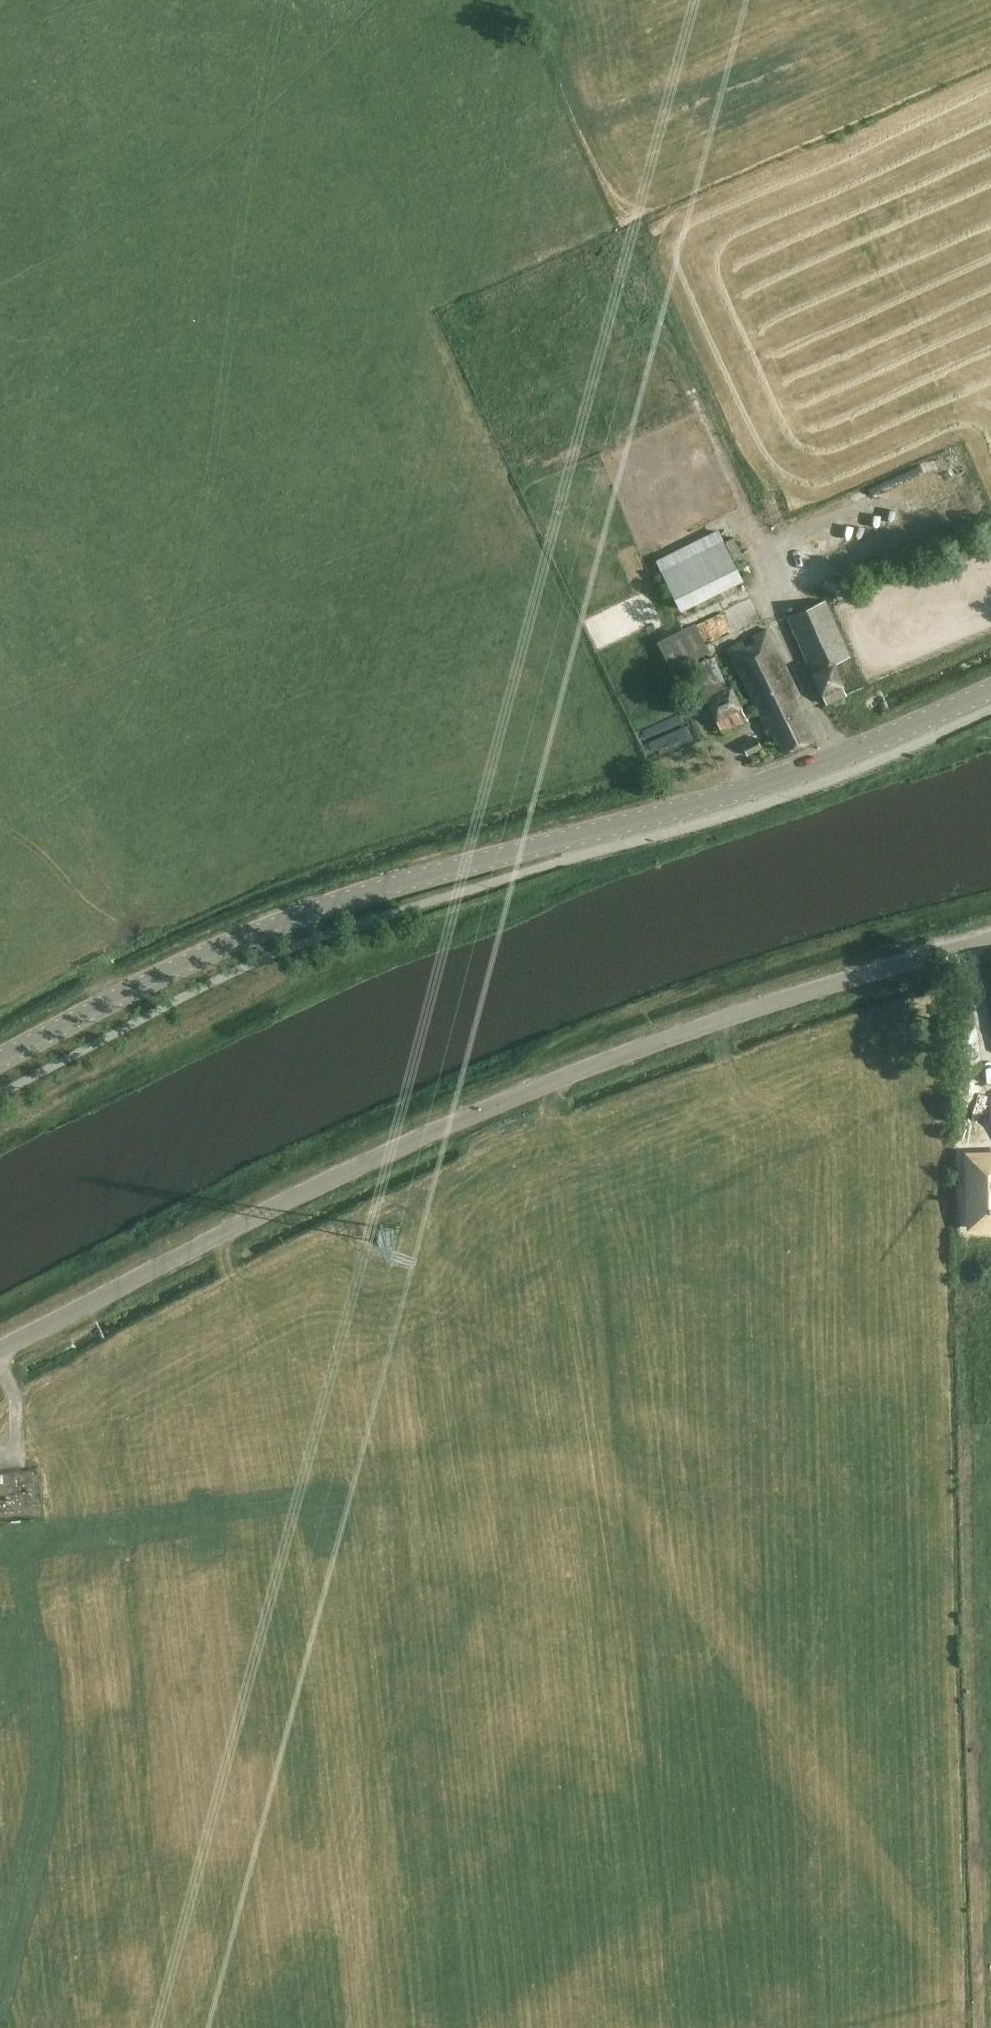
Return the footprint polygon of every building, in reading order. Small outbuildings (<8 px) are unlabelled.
[(956,490),(962,507),(975,502),(969,485),(956,490)] [(681,610),(743,579),(718,529),(656,560),(681,610)] [(834,664),(850,657),(825,600),(788,616),(823,696),(826,705),(847,695),(843,686),(834,664)] [(758,643),(744,650),(741,643),(728,649),(737,669),(740,667),(764,717),(761,718),(769,735),(774,732),(784,753),(814,739),(800,710),(801,709),(794,696),(798,694),(766,630),(753,637),(758,643)] [(714,656),(691,666),(705,696),(704,697),(715,722),(716,722),(722,733),(749,721),(734,688),(733,686),(731,685),(730,685),(727,686),(714,656)] [(755,737),(742,744),(748,756),(762,748),(755,737)] [(990,1226),(990,1154),(986,1155),(967,1155),(968,1191),(969,1227),(990,1226)]
